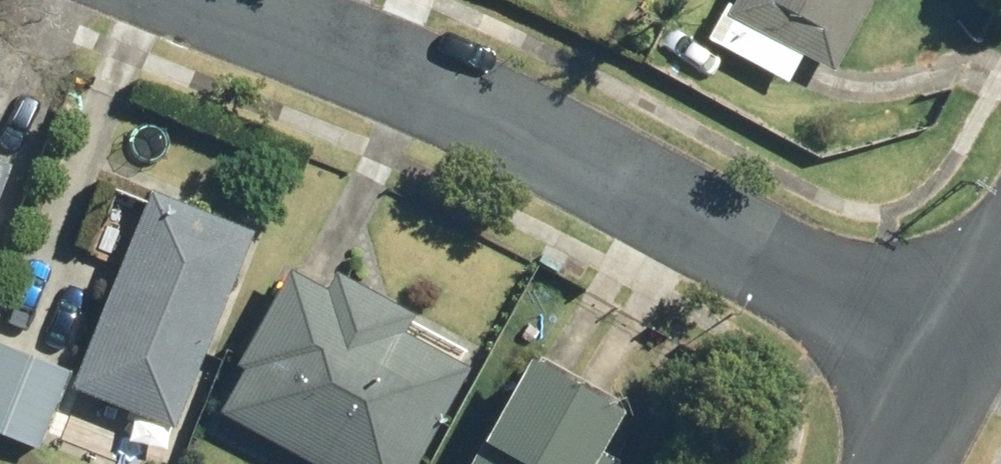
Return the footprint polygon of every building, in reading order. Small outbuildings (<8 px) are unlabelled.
[(732,5),(728,3),(709,40),(787,81),(802,54),(834,71),(871,0),(735,0),(732,5)] [(8,163),(0,160),(0,184),(8,163)] [(150,189),(70,387),(173,428),(253,230),(150,189)] [(288,268),(235,365),(243,369),(219,413),(313,463),(415,463),(468,367),(403,332),(414,313),(335,270),(325,288),(288,268)] [(0,343),(0,433),(39,449),(70,370),(0,343)] [(527,357),(468,463),(621,463),(597,451),(621,409),(527,357)]
